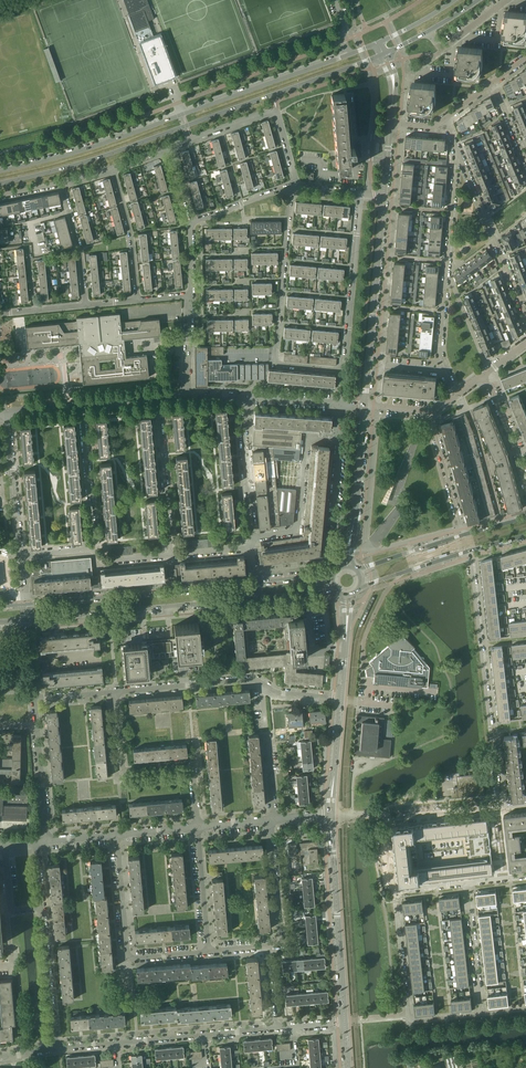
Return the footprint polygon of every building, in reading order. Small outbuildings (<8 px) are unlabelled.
[(147,0),(123,0),(137,37),(152,32),(148,21),(154,19),(147,0)] [(508,12),(505,11),(504,18),(506,18),(504,28),(502,28),(502,34),(504,35),(504,36),(504,40),(525,42),(525,13),(508,12)] [(175,76),(160,35),(139,42),(154,84),(175,76)] [(481,49),(462,47),(458,47),(457,53),(459,53),(457,63),(455,63),(456,70),(457,70),(457,71),(458,71),(457,76),(469,77),(480,78),(482,66),(481,55),(482,55),(482,49),(481,49)] [(55,84),(60,82),(48,48),(43,50),(55,84)] [(524,82),(521,74),(515,76),(515,78),(519,86),(525,84),(525,82),(524,82)] [(515,78),(512,79),(509,80),(510,82),(514,90),(520,88),(519,86),(515,78)] [(435,84),(415,82),(412,82),(410,88),(412,88),(410,99),(409,99),(409,105),(411,105),(410,105),(410,106),(411,106),(411,111),(433,113),(435,101),(435,90),(436,90),(435,84)] [(510,82),(507,83),(504,84),(508,95),(515,92),(514,90),(510,82)] [(348,144),(344,94),(331,95),(337,170),(350,169),(349,157),(359,156),(358,146),(348,147),(348,144)] [(484,100),(485,101),(488,110),(489,110),(489,111),(490,112),(495,110),(495,109),(495,107),(490,97),(484,100)] [(485,101),(481,103),(478,104),(479,105),(483,114),(489,111),(489,110),(488,110),(485,101)] [(522,101),(512,105),(514,108),(514,109),(514,110),(515,112),(515,111),(516,114),(525,111),(522,101)] [(479,105),(476,107),(473,108),(474,109),(478,118),(484,115),(483,114),(479,105)] [(474,109),(470,111),(468,112),(468,113),(469,113),(472,122),(473,122),(479,119),(478,118),(474,109)] [(516,114),(517,116),(516,116),(517,118),(519,121),(525,118),(525,112),(525,111),(516,114)] [(469,113),(468,113),(465,115),(462,116),(463,118),(463,117),(467,126),(473,123),(473,122),(472,122),(469,113)] [(463,117),(463,118),(460,119),(457,120),(459,125),(457,126),(459,130),(461,129),(461,130),(468,127),(467,126),(463,117)] [(501,122),(499,118),(491,124),(494,133),(504,129),(502,126),(503,126),(502,124),(501,122)] [(261,122),(263,129),(270,127),(268,120),(261,122)] [(270,127),(263,129),(265,135),(271,133),(270,127)] [(504,129),(494,133),(497,139),(506,135),(505,132),(504,130),(504,129)] [(231,133),(233,140),(240,138),(238,131),(231,133)] [(271,133),(265,135),(266,142),(273,140),(271,133)] [(506,135),(497,139),(499,145),(509,141),(507,138),(508,138),(507,136),(506,135)] [(240,138),(233,140),(235,146),(242,144),(240,138)] [(473,138),(464,142),(465,145),(465,146),(466,148),(467,151),(477,148),(473,138)] [(211,141),(213,147),(220,145),(218,139),(211,141)] [(446,139),(445,139),(440,139),(439,150),(447,151),(447,150),(448,149),(448,147),(447,146),(447,144),(445,144),(446,139)] [(273,140),(266,142),(268,148),(275,146),(273,140)] [(509,141),(499,145),(502,151),(511,148),(510,144),(509,142),(509,141)] [(242,144),(235,146),(236,152),(243,151),(242,144)] [(220,145),(213,147),(215,154),(221,152),(220,145)] [(477,148),(467,151),(468,152),(468,153),(468,155),(469,154),(470,157),(479,153),(477,148)] [(511,148),(502,151),(504,157),(514,153),(512,150),(513,150),(512,148),(511,148)] [(181,152),(183,159),(190,157),(188,150),(181,152)] [(243,151),(236,152),(238,159),(245,157),(243,151)] [(269,152),(271,159),(278,157),(276,151),(269,152)] [(221,152),(215,154),(216,160),(223,158),(221,152)] [(479,153),(470,157),(470,159),(471,161),(473,164),(482,160),(479,153)] [(514,153),(504,157),(507,164),(516,160),(515,156),(514,154),(514,153)] [(190,157),(183,159),(185,165),(192,163),(190,157)] [(278,157),(271,159),(273,165),(280,163),(278,157)] [(223,158),(216,160),(218,167),(225,165),(223,158)] [(482,160),(473,164),(473,165),(473,167),(474,167),(475,169),(484,166),(482,160)] [(516,160),(507,164),(509,169),(519,166),(517,163),(518,162),(517,160),(517,161),(516,160)] [(239,163),(241,170),(248,168),(246,162),(239,163)] [(192,163),(185,165),(186,172),(193,170),(192,163)] [(280,163),(273,165),(274,172),(281,170),(280,163)] [(153,166),(155,173),(162,171),(160,164),(153,166)] [(484,166),(475,169),(475,171),(476,173),(478,176),(487,172),(484,166)] [(519,166),(509,169),(512,176),(521,172),(520,169),(520,167),(519,167),(519,166)] [(248,168),(241,170),(243,176),(250,175),(248,168)] [(219,171),(221,177),(228,176),(226,169),(219,171)] [(193,170),(186,172),(188,178),(195,176),(193,170)] [(281,170),(274,172),(276,179),(283,177),(281,170)] [(162,171),(155,173),(157,179),(164,178),(162,171)] [(521,172),(512,176),(515,182),(524,178),(523,175),(523,173),(522,173),(522,171),(521,172)] [(487,172),(478,176),(478,177),(478,179),(479,179),(480,182),(489,178),(487,172)] [(123,174),(125,181),(132,179),(130,173),(123,174)] [(250,175),(243,176),(245,183),(252,181),(250,175)] [(228,176),(221,177),(223,184),(230,182),(228,176)] [(102,180),(104,187),(111,185),(109,178),(102,180)] [(164,178),(157,179),(159,186),(166,184),(164,178)] [(489,178),(480,182),(480,183),(481,185),(483,188),(492,184),(489,178)] [(524,185),(525,185),(525,181),(525,179),(524,178),(515,182),(519,192),(523,189),(524,188),(524,187),(525,187),(524,185)] [(132,179),(125,181),(126,188),(133,186),(132,179)] [(189,182),(191,189),(198,187),(196,180),(189,182)] [(252,181),(245,183),(246,190),(253,188),(252,181)] [(230,182),(223,184),(224,190),(231,188),(230,182)] [(166,184),(159,186),(161,192),(167,191),(166,184)] [(492,184),(483,188),(483,189),(484,191),(485,194),(494,191),(492,184)] [(111,185),(104,187),(106,193),(113,191),(111,185)] [(133,186),(126,188),(128,194),(135,192),(133,186)] [(72,188),(73,195),(80,193),(79,187),(72,188)] [(198,187),(191,189),(193,195),(200,193),(198,187)] [(231,188),(224,190),(226,197),(233,195),(231,188)] [(113,191),(106,193),(107,199),(114,197),(113,191)] [(485,194),(485,196),(486,198),(487,201),(497,197),(494,191),(485,194)] [(135,192),(128,194),(130,201),(137,199),(135,192)] [(80,193),(73,195),(75,201),(82,199),(80,193)] [(200,193),(193,195),(195,202),(202,200),(200,193)] [(162,196),(163,203),(170,201),(168,195),(162,196)] [(43,206),(41,196),(35,197),(37,207),(37,209),(43,207),(43,206)] [(114,197),(107,199),(109,206),(116,204),(114,197)] [(497,197),(487,201),(488,202),(487,202),(488,204),(490,207),(492,206),(493,208),(494,207),(494,208),(496,207),(496,209),(500,206),(497,197)] [(82,199),(75,201),(77,208),(84,206),(82,199)] [(202,200),(195,202),(196,209),(203,207),(202,200)] [(130,203),(132,209),(139,208),(137,201),(130,203)] [(170,201),(163,203),(165,210),(172,208),(170,201)] [(13,212),(11,202),(5,203),(8,215),(13,213),(13,212)] [(84,206),(77,208),(79,215),(86,213),(84,206)] [(110,208),(112,215),(119,213),(117,206),(110,208)] [(139,208),(132,209),(134,216),(141,214),(139,208)] [(406,211),(404,211),(403,211),(404,212),(404,211),(404,213),(399,213),(398,219),(409,220),(410,211),(409,211),(407,211),(406,211)] [(119,213),(112,215),(113,221),(120,219),(119,213)] [(438,215),(438,214),(437,214),(435,214),(434,213),(432,213),(431,222),(443,223),(443,217),(438,216),(438,215)] [(141,214),(134,216),(136,222),(143,220),(141,214)] [(174,214),(167,216),(169,223),(176,221),(174,214)] [(79,216),(81,223),(88,221),(86,215),(79,216)] [(66,222),(65,217),(53,220),(55,225),(66,222)] [(120,219),(113,221),(115,228),(122,226),(120,219)] [(143,220),(136,222),(138,229),(144,227),(143,220)] [(88,221),(81,223),(83,229),(90,228),(88,221)] [(261,233),(261,221),(250,221),(250,234),(261,233)] [(68,228),(66,222),(55,225),(56,231),(68,228)] [(122,226),(115,228),(117,234),(124,233),(122,226)] [(8,228),(0,228),(0,230),(0,236),(9,235),(8,228)] [(69,234),(68,228),(56,231),(58,237),(69,234)] [(90,228),(83,229),(85,236),(91,234),(90,228)] [(506,236),(502,237),(505,244),(514,240),(512,234),(511,234),(510,231),(506,234),(506,236)] [(71,240),(69,234),(58,237),(60,243),(71,240)] [(91,234),(85,236),(86,243),(93,241),(91,234)] [(73,246),(71,240),(60,243),(61,249),(73,246)] [(514,240),(505,244),(508,252),(513,250),(512,248),(517,246),(514,240)] [(486,250),(481,254),(487,262),(492,258),(490,255),(491,254),(489,249),(487,251),(486,250)] [(509,255),(513,263),(522,259),(519,252),(515,254),(514,253),(509,255)] [(481,254),(476,258),(482,266),(487,262),(481,254)] [(476,258),(470,262),(476,270),(482,266),(476,258)] [(522,259),(513,263),(515,269),(525,265),(522,259)] [(401,261),(400,261),(399,261),(399,263),(394,263),(394,268),(405,269),(406,261),(404,261),(403,261),(401,261)] [(470,262),(465,266),(471,274),(476,270),(470,262)] [(433,264),(434,264),(432,264),(431,263),(429,263),(427,263),(426,271),(438,272),(439,267),(433,266),(433,264)] [(515,269),(518,275),(525,272),(525,269),(525,265),(515,269)] [(465,266),(460,270),(466,278),(471,274),(465,266)] [(457,285),(466,278),(460,270),(454,275),(456,277),(455,278),(455,279),(457,285)] [(498,272),(490,279),(493,287),(503,283),(498,272)] [(518,275),(520,281),(525,279),(525,272),(518,275)] [(503,283),(493,287),(496,293),(505,289),(503,283)] [(505,289),(496,293),(499,299),(508,295),(505,289)] [(476,302),(473,295),(468,297),(468,296),(463,298),(467,306),(476,302)] [(508,295),(499,299),(501,305),(510,302),(508,295)] [(476,302),(467,306),(469,312),(478,308),(476,302)] [(513,308),(510,302),(501,305),(504,311),(513,308)] [(478,308),(469,312),(472,318),(481,314),(478,308)] [(515,314),(513,308),(504,311),(506,318),(515,314)] [(397,310),(395,311),(395,313),(390,312),(389,318),(400,319),(401,311),(400,310),(398,310),(397,310)] [(79,343),(83,384),(149,377),(146,355),(126,357),(124,339),(160,335),(159,318),(120,322),(119,313),(76,317),(76,321),(25,326),(27,348),(79,343)] [(429,314),(428,313),(426,313),(424,313),(423,313),(422,321),(434,322),(434,316),(429,316),(429,314)] [(481,314),(472,318),(474,324),(483,320),(481,314)] [(515,314),(506,318),(509,324),(518,320),(515,314)] [(518,320),(509,324),(511,330),(521,326),(518,319),(518,320)] [(483,320),(474,324),(477,330),(486,326),(483,320)] [(488,333),(486,326),(477,330),(479,336),(488,333)] [(521,326),(511,330),(515,340),(519,337),(521,336),(522,335),(521,333),(524,332),(521,326)] [(493,335),(490,336),(489,334),(492,333),(491,331),(488,333),(479,336),(482,342),(482,343),(491,339),(494,337),(493,335)] [(493,345),(491,339),(482,343),(482,342),(481,343),(484,349),(493,345)] [(493,345),(484,349),(486,355),(489,354),(489,356),(491,356),(492,355),(493,357),(497,354),(493,345)] [(264,379),(263,364),(230,364),(221,364),(221,359),(207,360),(207,354),(207,355),(236,354),(236,360),(270,359),(270,346),(262,346),(259,346),(256,346),(245,346),(241,346),(238,346),(226,346),(222,346),(215,346),(212,346),(194,347),(195,387),(207,386),(207,379),(207,380),(220,379),(221,381),(225,381),(226,379),(264,379)] [(268,364),(263,364),(264,379),(264,380),(267,380),(274,381),(275,370),(268,369),(268,364)] [(512,374),(516,384),(525,380),(525,376),(523,369),(512,374)] [(436,378),(387,373),(384,373),(383,391),(434,395),(434,398),(435,398),(436,378)] [(501,378),(505,388),(516,384),(512,374),(501,378)] [(509,398),(513,406),(518,404),(518,405),(522,403),(519,394),(509,398)] [(487,403),(482,405),(473,409),(491,451),(485,453),(491,475),(498,474),(508,512),(523,508),(523,507),(522,505),(521,505),(507,454),(490,411),(489,412),(488,409),(490,409),(487,403)] [(518,404),(513,406),(516,414),(525,410),(522,403),(518,405),(518,404)] [(215,410),(215,415),(217,429),(227,428),(226,409),(215,410)] [(516,414),(519,421),(524,419),(524,421),(525,420),(525,412),(525,410),(516,414)] [(254,412),(254,422),(252,446),(253,446),(272,447),(299,449),(301,431),(318,432),(329,433),(330,427),(331,428),(332,418),(325,417),(319,417),(254,412)] [(172,414),(172,422),(173,423),(183,422),(182,413),(172,414)] [(473,433),(465,413),(458,416),(450,419),(451,422),(441,424),(442,425),(443,425),(447,440),(465,435),(466,435),(473,433)] [(139,417),(139,422),(141,437),(152,436),(150,416),(139,417)] [(96,421),(97,429),(97,430),(107,429),(106,420),(96,421)] [(183,422),(173,423),(173,432),(183,431),(183,422)] [(63,424),(64,429),(65,443),(76,442),(74,423),(63,424)] [(20,428),(21,436),(21,437),(31,436),(30,427),(20,428)] [(227,428),(217,429),(218,448),(229,447),(227,428)] [(107,429),(97,430),(98,439),(108,438),(107,429)] [(183,431),(173,432),(174,441),(184,440),(183,431)] [(478,449),(476,442),(473,433),(466,435),(465,435),(447,440),(451,457),(478,449)] [(31,436),(21,437),(22,446),(32,445),(31,436)] [(152,436),(141,437),(143,455),(153,454),(152,436)] [(108,438),(98,439),(98,448),(108,447),(108,438)] [(184,440),(174,441),(175,450),(185,449),(184,440)] [(76,442),(65,443),(67,462),(77,461),(76,442)] [(32,445),(22,446),(22,455),(32,454),(32,445)] [(319,553),(323,514),(329,447),(311,445),(303,537),(260,543),(263,561),(302,556),(319,553)] [(253,450),(252,450),(253,462),(273,460),(273,459),(272,447),(253,446),(253,450)] [(108,447),(98,448),(99,457),(109,456),(108,447)] [(229,447),(218,448),(220,467),(231,466),(229,447)] [(299,449),(272,447),(273,459),(298,462),(299,449)] [(478,449),(451,457),(456,473),(482,465),(480,458),(478,449)] [(32,454),(22,455),(23,464),(33,463),(32,454)] [(153,454),(143,455),(144,474),(155,473),(153,454)] [(186,456),(176,457),(178,477),(188,476),(186,456)] [(273,460),(253,462),(254,478),(275,476),(273,460)] [(77,461),(67,462),(68,481),(79,480),(77,461)] [(100,464),(100,469),(102,483),(112,482),(111,463),(100,464)] [(482,465),(456,473),(458,481),(460,489),(487,481),(484,473),(482,465)] [(231,466),(220,467),(222,486),(233,485),(231,466)] [(24,471),(24,476),(26,490),(36,489),(35,470),(24,471)] [(155,473),(144,474),(146,493),(157,492),(155,473)] [(188,476),(178,477),(179,496),(190,495),(188,476)] [(276,488),(275,476),(254,478),(259,528),(270,527),(280,525),(278,512),(276,488)] [(79,480),(68,481),(70,500),(81,499),(79,480)] [(487,481),(460,489),(462,497),(465,505),(491,498),(487,481)] [(112,482),(102,483),(103,502),(114,501),(112,482)] [(296,490),(276,488),(278,512),(294,513),(296,490)] [(36,489),(26,490),(27,509),(38,508),(36,489)] [(221,494),(222,498),(222,503),(232,502),(231,493),(221,494)] [(190,495),(179,496),(181,515),(192,514),(190,495)] [(475,521),(496,515),(491,498),(465,505),(469,521),(475,519),(475,521)] [(145,501),(145,508),(146,510),(156,509),(155,500),(145,501)] [(114,501),(103,502),(105,521),(116,520),(114,501)] [(232,502),(222,503),(223,512),(233,511),(232,502)] [(69,508),(70,515),(70,517),(80,516),(79,507),(69,508)] [(38,508),(27,509),(29,528),(40,527),(38,508)] [(156,509),(146,510),(146,519),(156,518),(156,509)] [(233,511),(223,512),(224,520),(234,519),(233,511)] [(294,513),(278,512),(280,525),(293,523),(294,513)] [(192,514),(181,515),(183,533),(193,532),(192,514)] [(80,516),(70,517),(70,526),(80,525),(80,516)] [(156,518),(146,519),(147,527),(157,526),(156,518)] [(234,519),(224,520),(224,529),(234,528),(234,519)] [(116,520),(105,521),(107,540),(110,539),(117,539),(116,520)] [(80,525),(70,526),(71,534),(81,534),(80,525)] [(157,526),(147,527),(148,536),(158,535),(157,526)] [(40,527),(29,528),(31,547),(42,546),(40,527)] [(81,534),(71,534),(72,543),(82,542),(81,534)] [(181,577),(189,577),(245,572),(244,556),(180,562),(181,577)] [(35,569),(33,569),(34,575),(35,591),(44,590),(54,589),(72,587),(93,585),(92,576),(92,570),(91,557),(40,561),(39,561),(39,563),(39,565),(38,567),(37,568),(35,569)] [(492,558),(481,561),(481,567),(493,565),(492,558)] [(164,570),(164,568),(163,563),(116,568),(100,569),(101,571),(100,571),(101,574),(98,574),(99,585),(165,579),(164,570)] [(236,658),(240,658),(243,658),(244,668),(261,667),(284,665),(285,672),(284,681),(322,685),(322,675),(295,673),(296,658),(306,657),(302,618),(303,618),(303,617),(298,618),(297,613),(286,614),(241,618),(241,619),(239,619),(238,618),(238,617),(237,616),(236,615),(235,615),(233,615),(232,615),(231,616),(230,617),(229,618),(229,619),(229,620),(229,621),(230,622),(231,623),(232,624),(233,624),(234,624),(234,627),(233,627),(236,658)] [(201,654),(198,623),(174,625),(175,640),(122,645),(125,676),(149,674),(148,658),(154,658),(153,653),(176,650),(177,656),(201,654)] [(96,637),(96,636),(96,632),(39,638),(40,649),(93,644),(93,646),(100,645),(99,637),(96,637)] [(376,656),(369,662),(370,662),(370,663),(371,664),(372,666),(371,666),(373,671),(374,670),(374,672),(374,673),(374,674),(374,675),(373,682),(427,687),(429,667),(423,660),(424,657),(421,657),(413,647),(414,647),(403,635),(402,634),(401,634),(401,635),(387,644),(387,645),(388,644),(388,645),(379,653),(376,653),(376,656)] [(49,672),(42,672),(43,681),(46,681),(46,685),(103,680),(102,669),(49,673),(49,672)] [(249,689),(238,690),(231,691),(232,701),(250,700),(249,689)] [(231,691),(214,693),(214,703),(232,701),(231,691)] [(214,693),(206,693),(196,694),(197,704),(214,703),(214,693)] [(182,696),(164,697),(165,707),(183,706),(182,696)] [(164,697),(146,699),(147,709),(165,707),(164,697)] [(129,700),(129,711),(147,709),(146,699),(129,700)] [(90,706),(91,710),(92,724),(102,723),(101,705),(90,706)] [(46,710),(46,715),(48,728),(58,727),(56,709),(46,710)] [(325,722),(325,712),(321,712),(321,710),(309,711),(310,722),(321,721),(321,722),(325,722)] [(295,723),(295,724),(303,724),(302,712),(287,713),(288,724),(295,723)] [(375,716),(357,715),(354,752),(370,754),(370,753),(375,754),(375,756),(389,757),(391,739),(382,738),(384,717),(377,717),(377,716),(375,716)] [(102,723),(92,724),(94,742),(104,741),(102,723)] [(58,727),(48,728),(49,745),(59,745),(58,727)] [(248,735),(248,739),(250,752),(260,751),(258,734),(248,735)] [(21,735),(12,735),(12,744),(8,744),(8,749),(12,749),(12,758),(2,758),(2,756),(0,756),(0,772),(11,772),(11,782),(20,782),(21,735)] [(520,767),(517,735),(504,736),(511,800),(525,799),(525,798),(525,791),(523,791),(523,788),(520,767)] [(205,739),(206,743),(207,756),(217,756),(215,738),(205,739)] [(104,741),(94,742),(95,760),(106,759),(104,741)] [(186,744),(176,745),(168,746),(169,756),(177,756),(177,757),(180,757),(180,755),(187,755),(186,744)] [(59,745),(49,745),(51,763),(61,762),(59,745)] [(168,746),(158,747),(151,748),(152,758),(159,757),(159,759),(162,758),(162,757),(169,756),(168,746)] [(151,748),(141,748),(133,749),(134,759),(141,759),(142,760),(145,760),(144,759),(152,758),(151,748)] [(260,751),(250,752),(251,770),(261,769),(260,751)] [(312,754),(301,755),(302,762),(312,761),(312,754)] [(217,756),(207,756),(209,774),(219,773),(217,756)] [(106,759),(95,760),(97,778),(107,777),(106,759)] [(312,761),(302,762),(303,769),(313,768),(312,761)] [(61,762),(51,763),(52,781),(63,780),(61,762)] [(261,769),(251,770),(253,788),(263,787),(261,769)] [(458,787),(454,788),(455,796),(482,793),(484,790),(482,769),(473,770),(473,773),(460,775),(459,772),(456,772),(457,782),(458,787)] [(219,773),(209,774),(210,792),(220,791),(219,773)] [(307,781),(297,782),(297,789),(308,789),(307,781)] [(263,787),(253,788),(254,806),(265,805),(263,787)] [(308,789),(297,789),(298,797),(308,796),(308,789)] [(220,791),(210,792),(212,810),(222,809),(220,791)] [(2,815),(2,818),(26,819),(27,797),(27,795),(27,794),(5,794),(5,796),(3,796),(0,796),(0,815),(2,815)] [(308,796),(298,797),(299,804),(309,803),(308,796)] [(183,809),(182,799),(164,800),(165,811),(172,810),(172,811),(175,811),(175,810),(183,809)] [(164,800),(146,802),(147,812),(152,812),(155,811),(155,813),(158,813),(158,811),(161,811),(165,811),(164,800)] [(146,802),(129,803),(130,814),(134,813),(137,813),(137,815),(140,814),(140,813),(143,813),(147,812),(146,802)] [(115,805),(98,806),(99,817),(116,815),(115,805)] [(99,817),(98,806),(80,808),(80,818),(99,817)] [(80,808),(62,810),(62,820),(80,818),(80,808)] [(504,815),(505,827),(507,827),(508,834),(510,857),(509,857),(510,870),(525,868),(525,855),(517,856),(516,850),(522,849),(520,833),(514,833),(513,827),(525,825),(525,812),(504,815)] [(420,824),(406,826),(404,826),(398,827),(394,827),(394,831),(396,846),(396,848),(398,862),(398,864),(400,878),(400,882),(404,882),(410,881),(412,881),(427,879),(428,879),(443,877),(445,877),(459,876),(461,875),(475,874),(477,874),(492,872),(493,872),(493,866),(492,859),(491,852),(491,851),(490,848),(488,848),(487,841),(489,841),(489,837),(488,829),(489,829),(488,822),(487,819),(487,817),(485,817),(471,819),(469,819),(455,820),(455,821),(453,821),(438,822),(437,823),(422,824),(421,824),(420,824)] [(317,841),(299,843),(300,854),(304,854),(304,850),(308,849),(309,864),(318,863),(317,851),(318,851),(317,841)] [(290,843),(287,844),(288,855),(294,855),(297,856),(297,859),(301,859),(300,854),(299,843),(299,844),(296,845),(296,843),(295,843),(290,843)] [(252,846),(244,846),(245,857),(249,857),(255,856),(259,856),(261,856),(263,856),(262,845),(254,846),(252,846)] [(234,847),(226,848),(227,859),(231,858),(238,858),(241,858),(243,857),(245,857),(244,846),(236,847),(234,847)] [(216,849),(208,850),(209,861),(213,860),(220,860),(223,859),(225,859),(227,859),(226,848),(218,849),(216,849)] [(171,853),(172,858),(173,871),(184,870),(183,862),(182,852),(171,853)] [(128,857),(128,862),(130,875),(140,874),(139,856),(128,857)] [(90,861),(90,865),(91,879),(102,878),(100,860),(90,861)] [(48,865),(49,869),(50,883),(61,882),(61,881),(59,864),(48,865)] [(184,870),(173,871),(175,889),(185,888),(185,880),(184,878),(184,870)] [(142,892),(141,878),(140,874),(130,875),(131,893),(142,892)] [(266,892),(266,882),(265,874),(254,875),(256,893),(266,892)] [(104,896),(103,885),(102,878),(91,879),(93,897),(95,897),(104,896)] [(224,896),(223,886),(222,878),(212,879),(213,897),(224,896)] [(62,899),(61,884),(61,882),(50,883),(52,900),(62,899)] [(312,884),(302,885),(303,892),(313,891),(312,884)] [(187,906),(186,896),(185,888),(175,889),(176,905),(176,907),(187,906)] [(144,910),(142,896),(142,892),(131,893),(133,911),(144,910)] [(268,911),(267,900),(266,892),(256,893),(257,912),(268,911)] [(108,913),(107,903),(106,896),(104,896),(95,897),(97,915),(108,913)] [(226,914),(225,904),(224,896),(213,897),(215,915),(226,914)] [(439,897),(440,902),(440,908),(440,909),(441,909),(441,908),(444,908),(447,908),(447,902),(446,902),(446,896),(440,897),(439,897)] [(452,896),(446,896),(446,902),(447,902),(447,908),(450,907),(454,907),(453,902),(452,896)] [(314,905),(314,898),(303,899),(304,906),(314,905)] [(64,917),(63,907),(62,899),(52,900),(53,918),(64,917)] [(270,929),(269,918),(268,911),(257,912),(259,930),(270,929)] [(109,931),(108,921),(108,913),(97,915),(99,932),(109,931)] [(227,932),(226,922),(226,914),(215,915),(216,933),(227,932)] [(66,935),(65,925),(64,917),(53,918),(55,936),(66,935)] [(316,928),(316,921),(306,922),(306,929),(316,928)] [(190,936),(189,925),(185,926),(178,926),(175,926),(173,927),(171,927),(172,937),(180,937),(189,936),(190,936)] [(172,937),(171,927),(167,927),(160,928),(157,928),(155,928),(153,928),(154,939),(162,938),(171,938),(172,937)] [(154,939),(153,928),(149,929),(142,929),(139,930),(137,930),(135,930),(136,941),(144,940),(147,940),(154,939)] [(111,949),(110,939),(109,931),(99,932),(100,950),(111,949)] [(318,942),(317,935),(307,936),(307,943),(318,942)] [(70,963),(69,953),(69,945),(58,946),(60,964),(70,963)] [(113,968),(112,957),(111,949),(100,950),(102,969),(113,968)] [(259,975),(258,965),(257,957),(246,958),(248,976),(259,975)] [(297,970),(296,959),(289,960),(290,970),(297,970)] [(290,970),(289,960),(282,961),(283,971),(290,970)] [(227,973),(226,962),(208,964),(209,975),(227,973)] [(72,981),(71,971),(70,963),(60,964),(61,982),(72,981)] [(191,974),(190,966),(190,964),(172,965),(173,976),(191,974)] [(209,975),(208,964),(190,966),(191,974),(191,976),(209,975)] [(173,976),(172,965),(154,967),(155,978),(173,976)] [(155,978),(154,967),(136,969),(137,979),(155,978)] [(260,993),(259,983),(259,975),(248,976),(250,994),(260,993)] [(3,1025),(15,1024),(11,979),(0,980),(0,994),(3,1025)] [(74,999),(73,988),(72,981),(61,982),(63,1000),(74,999)] [(262,1011),(261,1001),(260,993),(250,994),(251,1012),(262,1011)] [(300,1003),(299,993),(292,994),(293,1004),(300,1003)] [(307,1003),(306,993),(299,993),(300,1003),(307,1003)] [(293,1004),(292,994),(285,995),(286,1005),(293,1004)] [(451,999),(452,1005),(452,1010),(452,1011),(453,1011),(453,1010),(459,1010),(458,1004),(458,998),(454,999),(451,999)] [(430,1002),(427,1002),(427,1007),(428,1007),(428,1013),(435,1012),(435,1013),(435,1012),(435,1007),(434,1001),(433,1001),(430,1002)] [(231,1015),(230,1004),(212,1006),(213,1016),(231,1015)] [(213,1016),(212,1006),(194,1007),(195,1018),(213,1016)] [(177,1018),(176,1009),(176,1007),(158,1009),(159,1019),(177,1018)] [(195,1018),(194,1007),(176,1009),(177,1018),(177,1020),(195,1018)] [(159,1019),(158,1009),(140,1010),(141,1021),(159,1019)] [(125,1022),(124,1012),(106,1013),(107,1024),(125,1022)] [(107,1024),(106,1013),(88,1015),(89,1026),(107,1024)] [(89,1026),(88,1015),(70,1017),(71,1027),(89,1026)] [(12,1026),(0,1027),(0,1039),(13,1038),(12,1026)] [(272,1048),(271,1038),(264,1038),(265,1049),(272,1048)] [(258,1049),(257,1039),(250,1040),(251,1050),(258,1049)] [(319,1052),(319,1045),(308,1046),(309,1053),(319,1052)] [(184,1056),(183,1046),(176,1047),(177,1057),(184,1056)] [(230,1053),(230,1046),(219,1047),(220,1054),(230,1053)] [(163,1058),(162,1048),(155,1049),(156,1059),(163,1058)] [(96,1064),(95,1054),(87,1055),(88,1065),(96,1064)] [(142,1061),(141,1054),(131,1055),(132,1062),(142,1061)] [(74,1066),(73,1056),(66,1057),(67,1067),(74,1066)] [(231,1060),(221,1061),(221,1067),(232,1067),(234,1067),(233,1060),(231,1060)]
